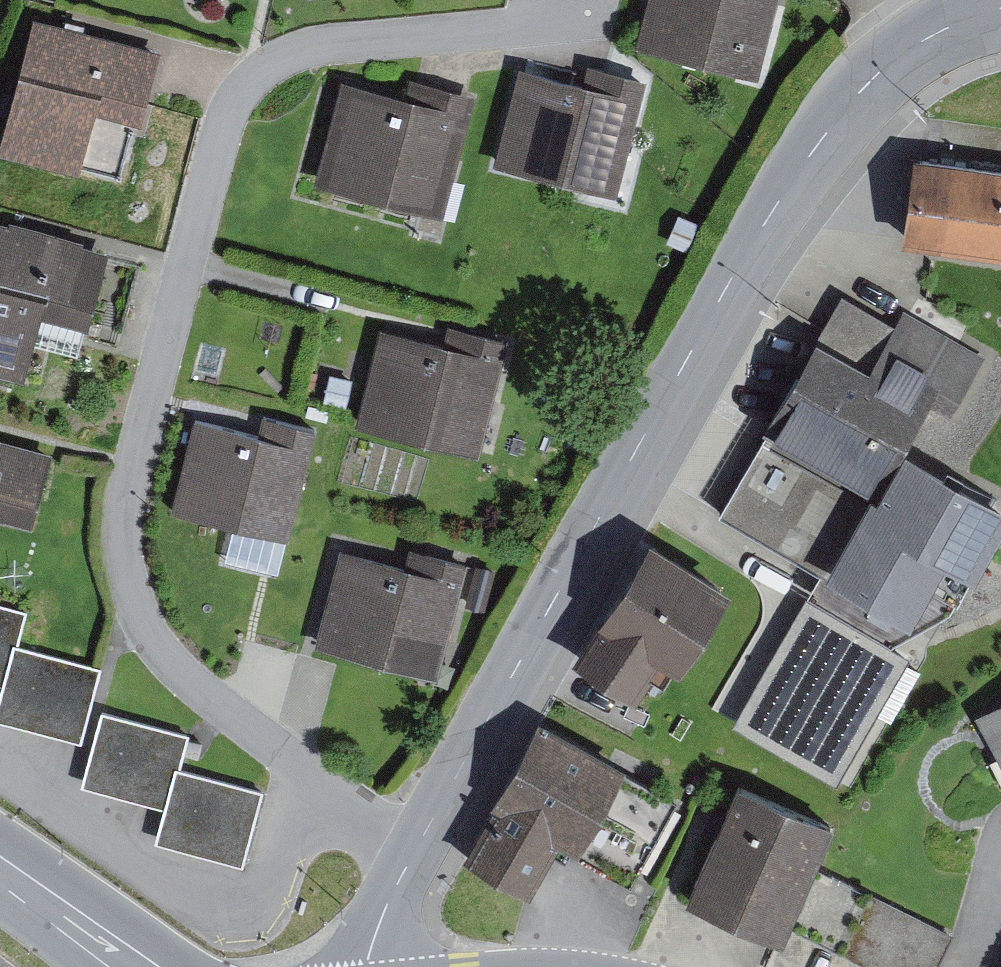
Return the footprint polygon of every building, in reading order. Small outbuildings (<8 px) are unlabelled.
[(634,44),(758,76),(778,0),(646,0),(634,44)] [(0,138),(0,154),(78,175),(95,112),(142,124),(162,49),(33,14),(0,138)] [(518,64),(492,164),(616,196),(646,79),(588,64),(583,80),(518,64)] [(341,77),(313,181),(443,216),(475,95),(410,78),(406,94),(341,77)] [(901,242),(1000,256),(1000,165),(914,153),(901,242)] [(24,381),(41,316),(88,328),(109,249),(0,220),(0,375),(24,381)] [(842,293),(817,334),(870,365),(894,324),(842,293)] [(720,510),(828,573),(814,595),(896,643),(942,563),(977,584),(1000,544),(1000,500),(909,446),(930,411),(950,423),(989,358),(903,308),(894,324),(870,365),(817,334),(762,428),(767,431),(720,510)] [(379,325),(355,425),(480,456),(508,339),(448,324),(443,341),(379,325)] [(193,418),(170,510),(289,539),(316,428),(263,415),(258,434),(193,418)] [(33,527),(53,453),(0,436),(0,519),(33,527)] [(648,537),(571,660),(635,700),(661,659),(678,669),(729,588),(648,537)] [(341,548),(315,646),(437,678),(468,562),(408,546),(404,564),(341,548)] [(805,601),(734,725),(836,786),(909,659),(805,601)] [(0,603),(0,685),(0,686),(0,722),(81,742),(101,666),(18,645),(27,610),(0,603)] [(975,716),(1000,762),(1000,701),(975,716)] [(190,733),(100,710),(80,786),(163,807),(154,842),(244,865),(264,788),(181,767),(190,733)] [(540,719),(462,858),(530,896),(558,845),(632,886),(679,801),(624,770),(626,766),(540,719)] [(686,898),(782,944),(789,928),(872,966),(936,966),(952,933),(815,868),(834,828),(740,784),(686,898)]
